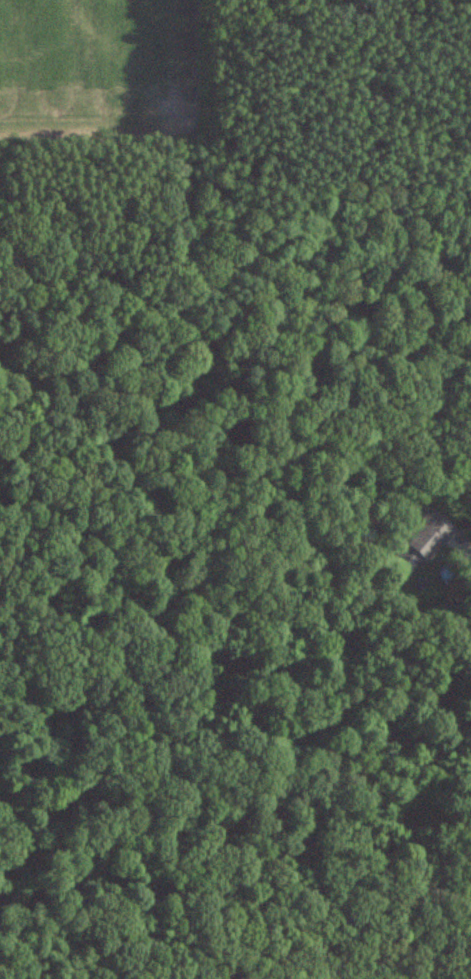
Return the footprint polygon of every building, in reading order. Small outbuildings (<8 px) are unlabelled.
[(453,527),(432,510),(390,560),(412,578),(453,527)]
